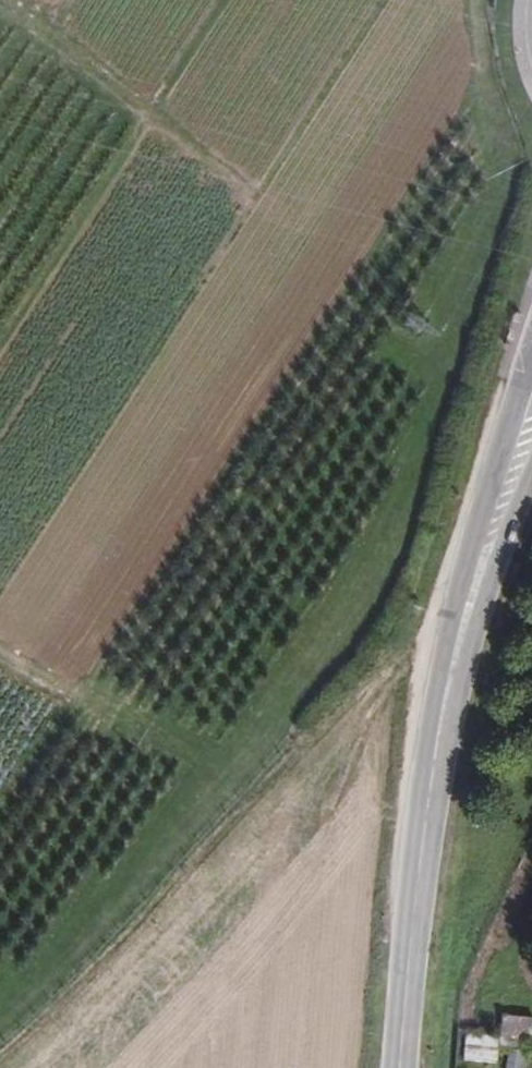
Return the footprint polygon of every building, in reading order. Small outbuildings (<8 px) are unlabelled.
[(498,1034),(531,1035),(531,1019),(499,1018),(498,1034)] [(464,1034),(460,1060),(490,1065),(494,1038),(464,1034)] [(522,1054),(505,1053),(504,1067),(521,1067),(522,1054)]
